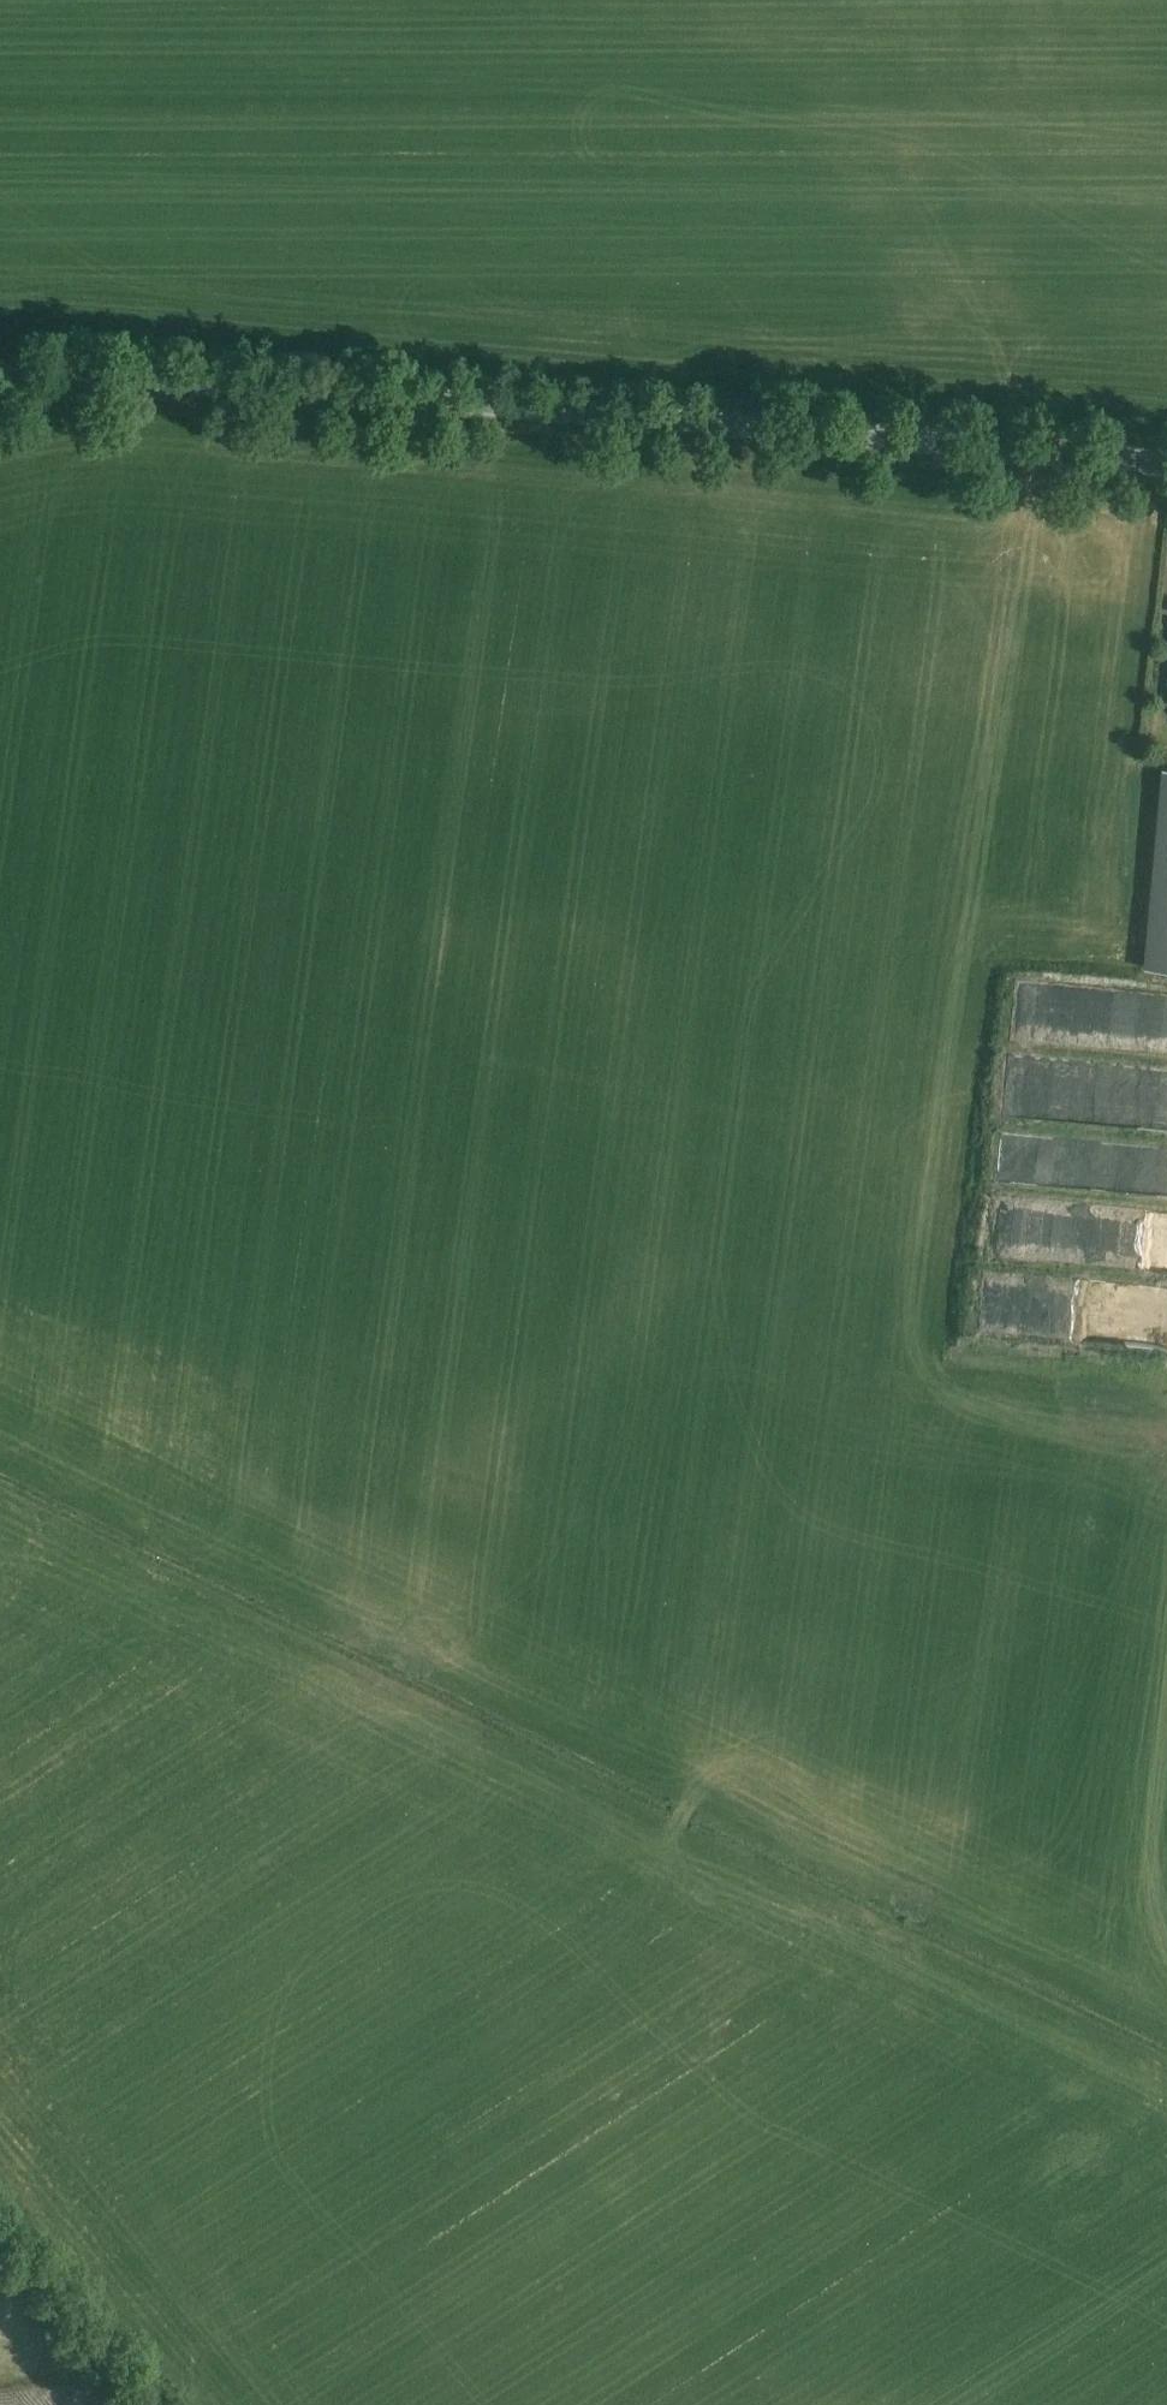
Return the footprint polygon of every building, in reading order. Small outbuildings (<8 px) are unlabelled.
[(1147,854),(1166,854),(1166,837),(1147,837),(1147,854)] [(1166,1180),(1166,1158),(1004,1154),(1003,1176),(1166,1180)] [(1166,1233),(998,1215),(996,1240),(1163,1258),(1166,1233)]
